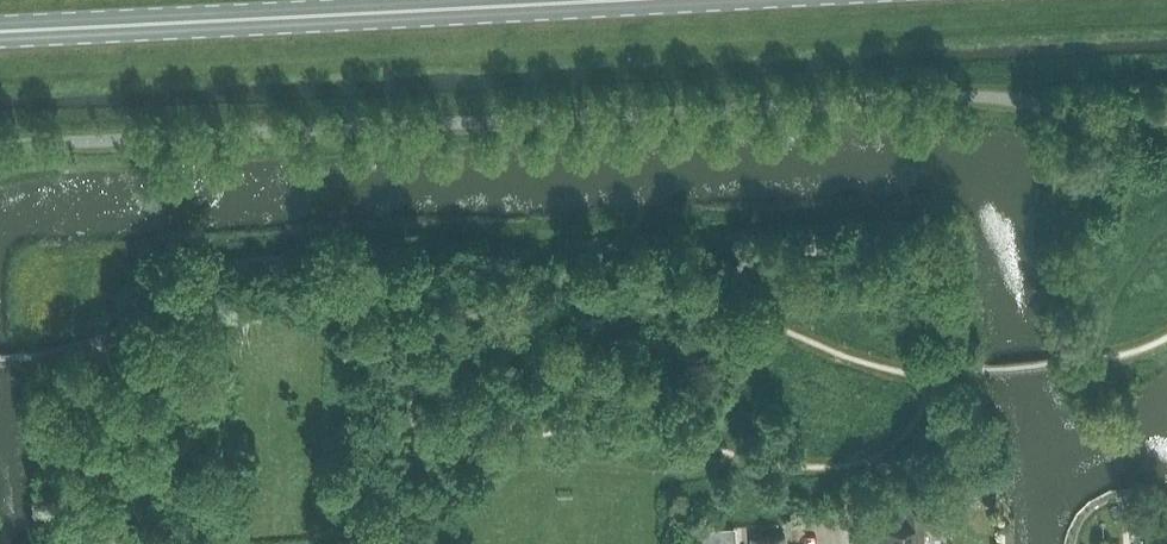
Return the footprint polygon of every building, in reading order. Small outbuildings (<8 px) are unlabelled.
[(883,530),(884,543),(924,543),(924,539),(943,537),(941,509),(908,511),(909,528),(883,530)] [(699,529),(700,543),(712,543),(711,528),(699,529)] [(785,535),(752,538),(752,543),(786,543),(785,535)]
